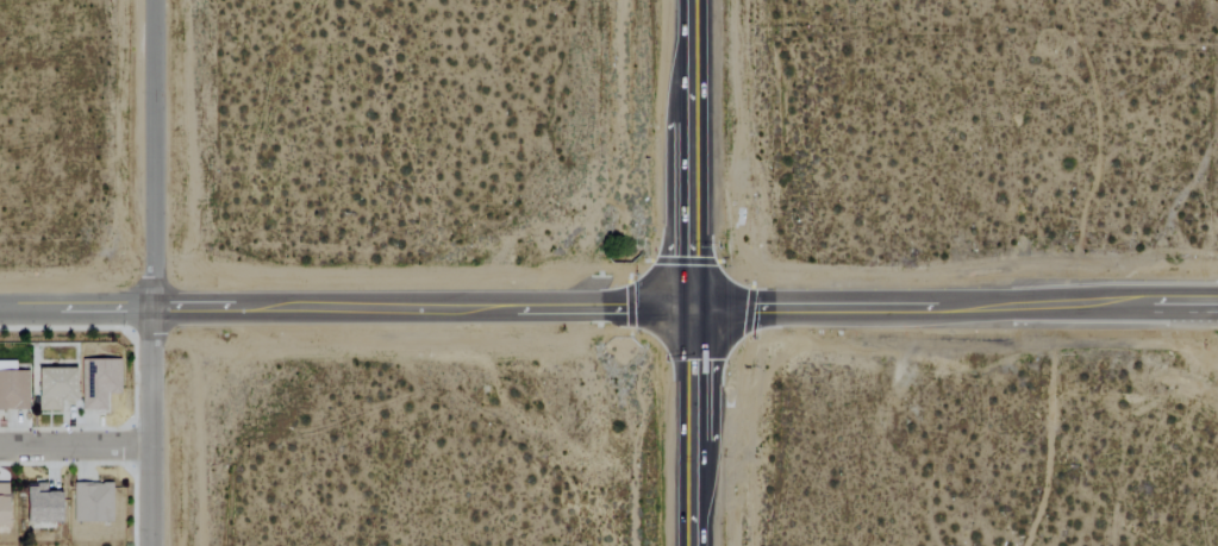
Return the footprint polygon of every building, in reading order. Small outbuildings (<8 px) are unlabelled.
[(81,411),(106,410),(106,394),(119,394),(119,359),(80,360),(81,411)] [(27,410),(26,371),(15,371),(14,362),(0,362),(0,411),(27,410)] [(74,368),(35,369),(37,412),(63,411),(63,407),(75,407),(74,368)] [(73,523),(112,521),(110,482),(72,484),(73,523)] [(46,484),(23,484),(24,523),(59,522),(58,491),(46,491),(46,484)]
